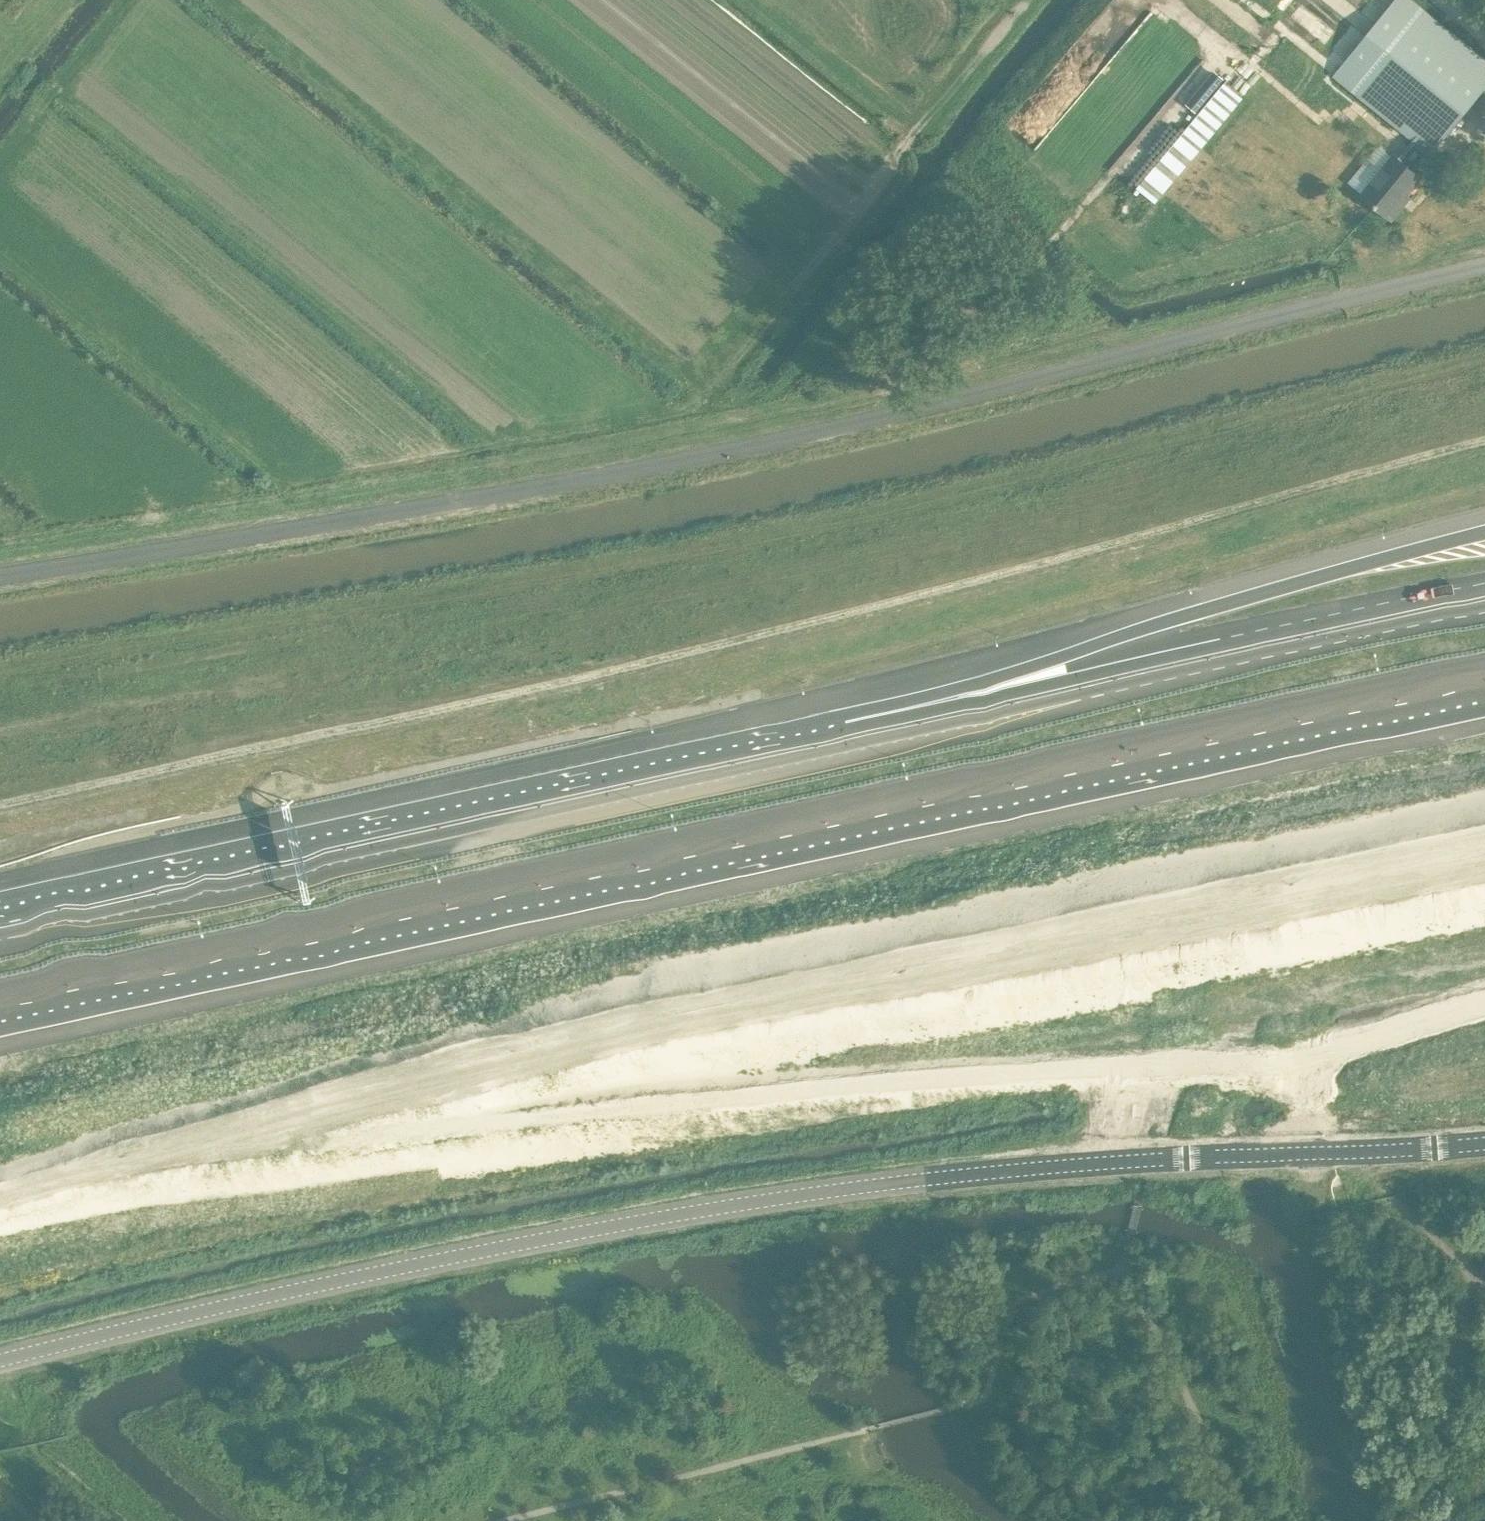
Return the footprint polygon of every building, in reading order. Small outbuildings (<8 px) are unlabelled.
[(1413,0),(1240,0),(1414,140),(1398,158),(1393,155),(1361,195),(1392,219),(1403,205),(1399,201),(1405,193),(1407,195),(1421,178),(1414,171),(1434,146),(1435,147),(1484,86),(1484,59),(1413,0)]
